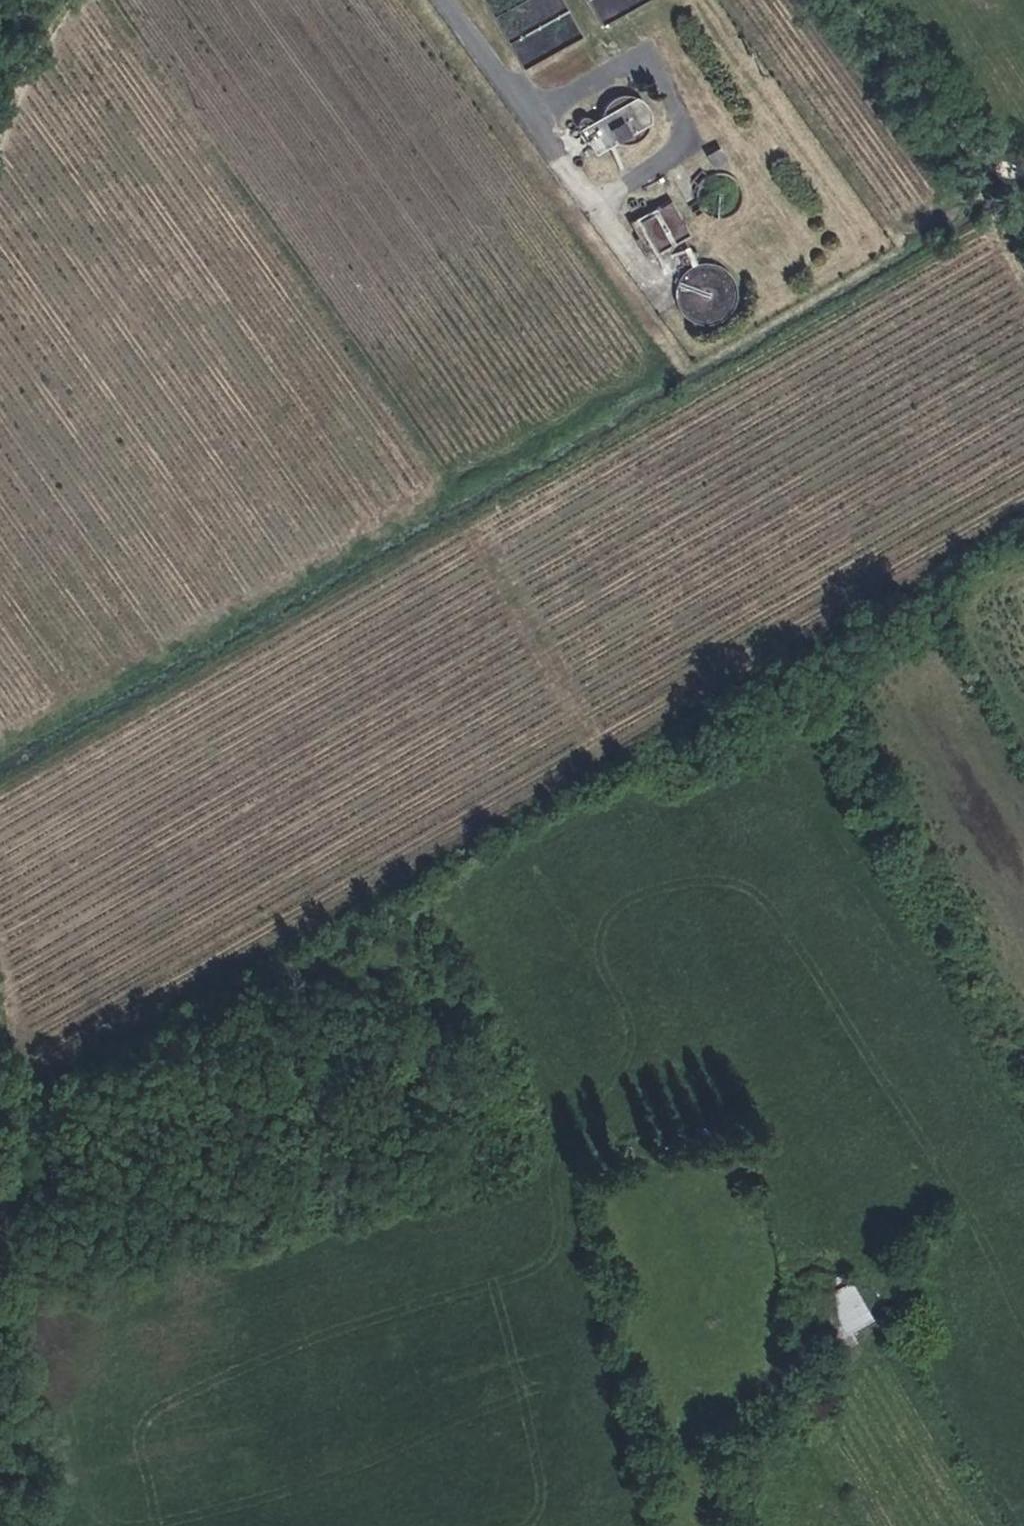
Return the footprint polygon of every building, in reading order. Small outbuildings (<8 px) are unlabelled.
[(612,144),(597,118),(571,133),(586,159),(612,144)] [(719,163),(708,170),(715,183),(726,176),(719,163)] [(674,322),(676,330),(681,337),(688,342),(696,345),(705,346),(713,344),(721,340),(727,334),(731,327),(733,318),(732,310),(730,302),(724,295),(718,290),(710,287),(701,286),(693,288),(685,292),(679,298),(675,305),(673,313),(674,322)] [(828,1293),(846,1332),(877,1317),(859,1279),(828,1293)]
